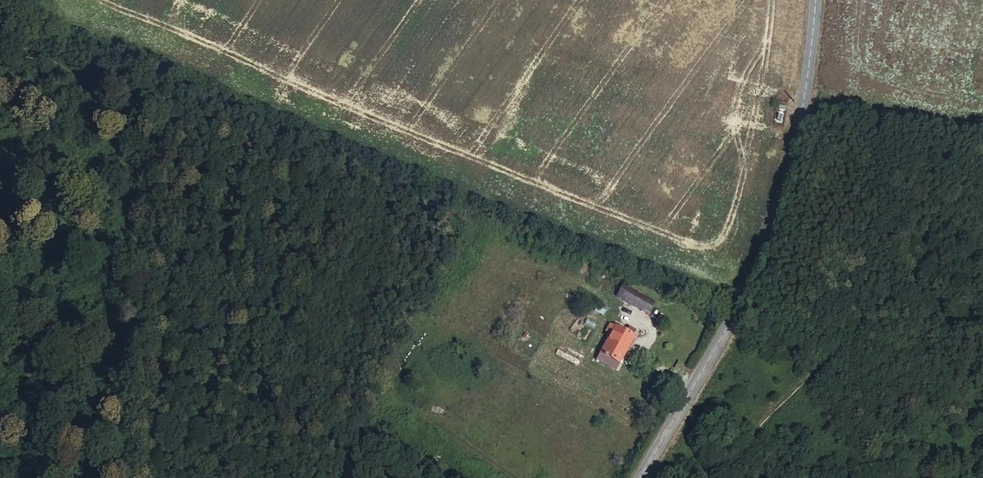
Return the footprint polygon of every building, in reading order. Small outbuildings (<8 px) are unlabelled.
[(648,313),(655,301),(625,284),(618,296),(648,313)] [(598,359),(616,369),(635,336),(611,323),(606,330),(612,333),(598,359)]
